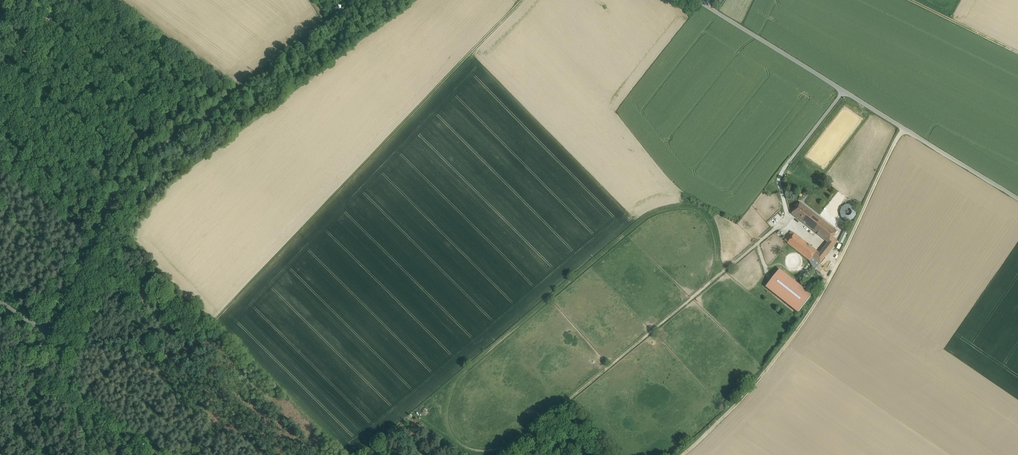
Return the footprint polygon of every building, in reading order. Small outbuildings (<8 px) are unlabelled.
[(792,214),(806,225),(815,214),(801,202),(792,214)] [(840,210),(840,214),(841,217),(843,219),(845,220),(847,221),(849,221),(852,220),(855,217),(856,215),(856,211),(855,208),(854,207),(851,205),(849,205),(846,205),(842,207),(841,208),(840,210)] [(837,231),(815,214),(806,225),(828,242),(824,246),(830,251),(838,241),(833,237),(837,231)] [(846,228),(839,242),(843,244),(849,230),(846,228)] [(819,253),(795,234),(794,234),(792,233),(786,241),(788,243),(787,243),(809,261),(815,270),(825,257),(819,253)] [(825,257),(830,251),(824,246),(819,253),(825,257)] [(812,295),(779,269),(766,286),(798,312),(812,295)]
